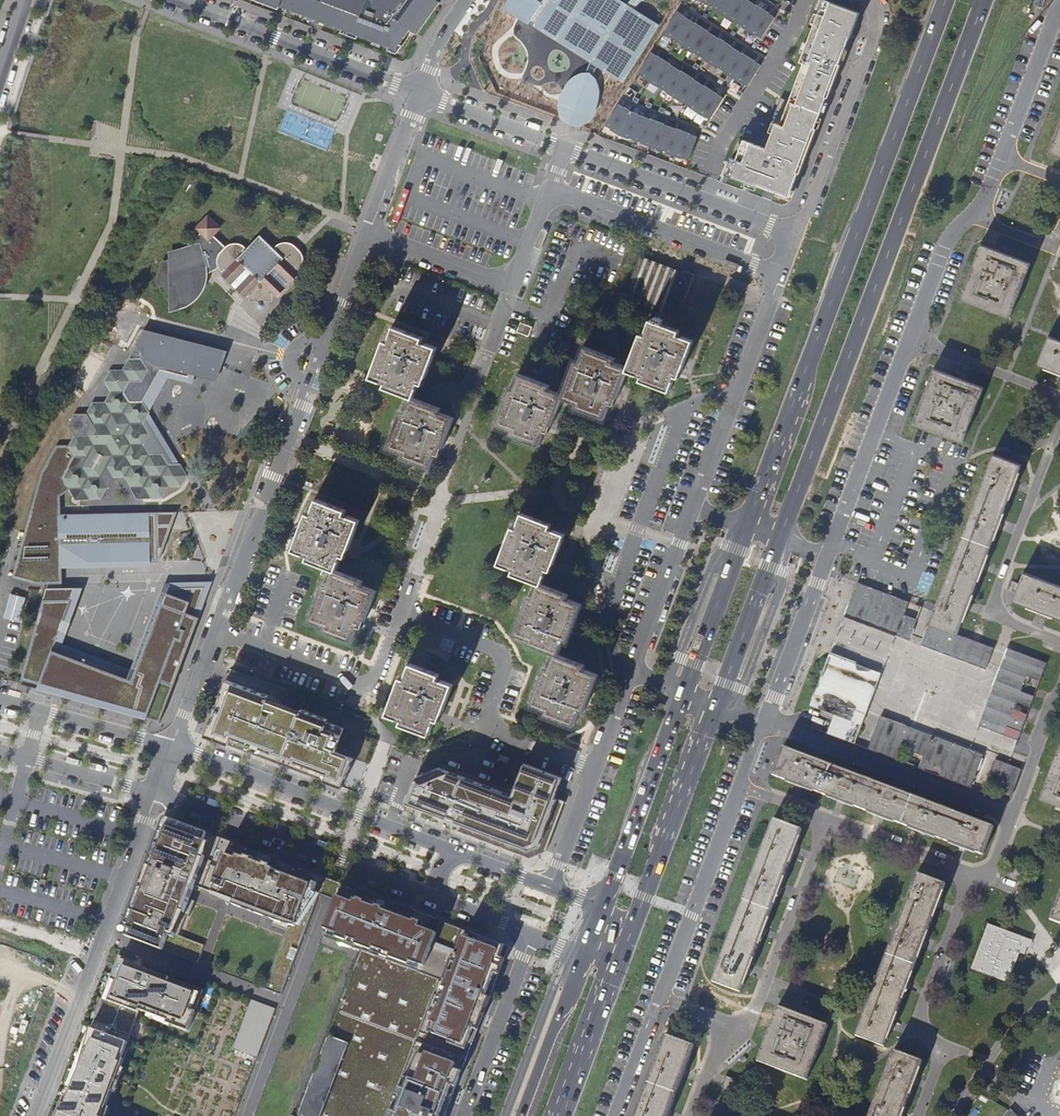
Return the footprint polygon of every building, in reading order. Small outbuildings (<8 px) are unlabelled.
[(411,30),(417,35),(441,1),(439,0),(263,0),(399,51),(411,30)] [(622,0),(509,0),(503,10),(621,85),(660,24),(634,8),(627,3),(622,0)] [(710,7),(710,6),(720,13),(720,14),(733,23),(734,21),(744,28),(743,29),(757,38),(757,37),(763,40),(776,20),(769,16),(770,14),(759,7),(758,8),(746,0),(698,0),(710,7)] [(864,17),(827,2),(802,65),(806,66),(790,103),(782,99),(762,148),(744,140),(736,159),(731,157),(724,175),(788,201),(864,17)] [(482,4),(455,43),(469,53),(472,48),(485,57),(509,23),(482,4)] [(685,17),(679,13),(665,35),(672,40),(673,38),(683,45),(682,46),(696,55),(696,54),(707,60),(706,61),(719,70),(720,69),(730,75),(729,77),(743,85),(744,84),(749,88),(762,68),(755,64),(756,63),(745,56),(744,57),(731,49),(732,48),(721,40),(720,41),(708,33),(708,32),(697,25),(697,26),(684,18),(685,17)] [(659,58),(652,54),(639,74),(645,78),(644,79),(657,87),(658,86),(668,93),(668,94),(681,103),(682,101),(692,108),(691,109),(704,118),(705,117),(711,120),(724,100),(717,95),(718,94),(707,87),(706,88),(694,80),(694,79),(683,72),(683,73),(670,65),(671,64),(660,57),(659,58)] [(564,87),(558,101),(558,108),(560,118),(568,124),(578,127),(586,124),(593,117),(598,102),(598,91),(596,81),(589,73),(581,73),(573,77),(564,87)] [(626,109),(620,105),(606,125),(612,129),(611,130),(620,136),(629,139),(629,138),(641,142),(640,144),(655,149),(656,148),(667,152),(667,154),(681,159),(682,158),(688,161),(697,138),(689,135),(690,134),(678,129),(677,131),(663,125),(664,124),(651,119),(651,121),(637,115),(637,114),(632,112),(627,108),(626,109)] [(1059,157),(1059,127),(1050,153),(1059,157)] [(217,267),(218,267),(218,269),(221,273),(223,271),(224,273),(220,277),(245,301),(249,296),(249,304),(256,304),(255,308),(256,311),(258,313),(260,314),(263,313),(265,311),(266,309),(266,305),(273,305),(273,297),(276,300),(300,276),(296,271),(297,270),(300,272),(301,270),(302,266),(303,262),(303,259),(302,256),(299,252),(297,249),(294,248),(290,246),(287,246),(283,246),(279,248),(277,249),(278,251),(277,252),(261,237),(244,253),(243,252),(244,250),(242,249),(237,247),(234,247),(228,248),(224,251),(212,238),(219,231),(208,219),(196,231),(200,235),(190,244),(186,240),(188,250),(170,255),(170,263),(162,265),(158,283),(170,290),(170,307),(174,306),(178,305),(181,303),(185,302),(189,299),(192,297),(194,294),(197,291),(199,287),(200,283),(200,280),(201,278),(201,277),(201,274),(200,271),(217,267)] [(1030,263),(994,250),(984,246),(980,245),(959,299),(1009,318),(1030,263)] [(181,303),(178,305),(174,306),(170,307),(170,290),(158,283),(162,265),(170,263),(170,255),(168,256),(168,261),(160,263),(155,284),(168,292),(168,313),(175,312),(180,310),(184,309),(188,307),(192,303),(196,301),(198,298),(201,293),(204,289),(205,285),(206,281),(206,279),(206,275),(218,270),(218,269),(218,267),(217,267),(200,271),(201,274),(201,277),(201,278),(200,280),(200,283),(199,287),(197,291),(194,294),(192,297),(189,299),(185,302),(181,303)] [(684,301),(685,297),(694,274),(683,270),(682,273),(641,257),(626,296),(659,308),(654,321),(651,320),(646,335),(642,333),(629,368),(617,364),(613,362),(614,358),(586,347),(580,362),(576,361),(563,395),(552,391),(548,389),(549,386),(521,375),(515,390),(511,388),(497,425),(512,431),(511,435),(539,445),(545,430),(549,431),(550,428),(552,424),(557,411),(562,398),(578,404),(576,407),(605,417),(610,402),(615,404),(617,398),(621,388),(622,385),(628,371),(643,376),(642,380),(670,390),(676,376),(680,377),(682,370),(685,363),(687,357),(693,340),(678,335),(680,331),(662,324),(667,311),(673,297),(684,301)] [(519,332),(529,335),(532,327),(523,325),(519,332)] [(440,454),(442,447),(446,437),(447,434),(453,418),(443,414),(438,412),(440,409),(414,398),(419,383),(423,384),(426,377),(429,368),(437,347),(427,344),(422,342),(423,338),(395,327),(389,342),(385,341),(371,377),(387,383),(385,387),(411,397),(405,413),(401,412),(388,447),(403,453),(402,457),(429,468),(435,452),(440,454)] [(132,352),(128,359),(123,370),(110,370),(104,381),(110,392),(105,402),(92,402),(86,414),(75,414),(69,424),(75,434),(69,445),(68,444),(56,445),(42,470),(13,577),(37,584),(48,583),(63,583),(62,568),(62,563),(150,561),(159,561),(158,512),(61,514),(61,496),(70,489),(76,499),(102,498),(113,477),(125,477),(138,498),(163,498),(168,487),(181,487),(187,475),(180,464),(179,464),(173,464),(145,418),(149,413),(148,411),(143,402),(144,401),(161,370),(189,377),(197,346),(143,332),(132,352)] [(1048,337),(1037,364),(1054,371),(1059,373),(1059,341),(1048,337)] [(143,402),(148,411),(166,378),(192,385),(194,376),(217,382),(222,366),(227,353),(197,346),(189,377),(161,370),(144,401),(143,402)] [(103,360),(88,352),(72,381),(86,389),(103,360)] [(947,374),(933,369),(913,424),(962,443),(983,388),(947,374)] [(173,464),(179,464),(149,413),(145,418),(173,464)] [(1016,439),(1029,444),(1032,434),(1020,429),(1016,439)] [(992,454),(921,645),(986,669),(993,648),(958,634),(965,613),(1021,465),(992,454)] [(376,590),(366,586),(361,584),(363,580),(337,570),(342,555),(346,556),(349,549),(352,540),(354,537),(360,520),(350,516),(345,514),(346,510),(318,499),(313,514),(308,513),(294,549),(310,555),(308,559),(334,570),(328,585),(324,584),(311,620),(325,626),(324,629),(352,640),(358,625),(363,627),(365,620),(369,611),(370,606),(376,590)] [(547,710),(546,714),(574,725),(580,709),(584,711),(587,704),(589,697),(597,675),(587,670),(582,669),(584,664),(558,654),(564,639),(567,640),(570,634),(572,627),(581,604),(571,600),(567,598),(568,594),(542,583),(547,568),(552,570),(555,562),(558,554),(559,550),(565,534),(550,528),(552,523),(537,518),(542,505),(528,500),(518,528),(513,527),(500,562),(515,569),(514,573),(539,583),(533,599),(529,597),(516,634),(531,640),(530,643),(555,653),(550,669),(546,668),(532,704),(547,710)] [(159,561),(160,561),(178,511),(158,512),(159,561)] [(1036,610),(1049,615),(1059,619),(1059,587),(1023,573),(1012,601),(1036,610)] [(200,617),(214,581),(165,582),(133,668),(64,644),(63,645),(77,651),(75,658),(82,661),(83,656),(114,667),(112,672),(120,674),(122,667),(137,672),(162,602),(200,617)] [(857,583),(849,603),(845,616),(909,641),(917,619),(905,614),(909,602),(857,582),(857,583)] [(47,588),(43,599),(73,599),(66,620),(72,622),(84,587),(63,587),(63,583),(48,583),(48,588),(47,588)] [(10,593),(2,618),(19,623),(26,598),(10,593)] [(77,651),(63,645),(64,644),(72,622),(66,620),(73,599),(43,599),(26,661),(33,663),(28,681),(39,684),(146,714),(145,718),(146,719),(152,704),(165,709),(200,617),(162,602),(137,672),(122,667),(120,674),(112,672),(114,667),(83,656),(82,661),(75,658),(77,651)] [(1046,663),(1008,648),(975,738),(1013,752),(1025,721),(1012,716),(1017,702),(1030,707),(1034,696),(1021,691),(1026,676),(1039,681),(1046,663)] [(446,704),(447,700),(453,684),(439,678),(440,674),(425,669),(430,656),(416,651),(406,679),(402,678),(388,713),(403,720),(402,723),(430,734),(436,719),(439,720),(442,714),(446,704)] [(830,655),(810,707),(834,716),(827,734),(855,744),(867,712),(881,675),(830,655)] [(33,663),(26,661),(21,679),(28,681),(33,663)] [(354,759),(354,758),(336,751),(345,728),(328,721),(329,719),(302,709),(301,711),(268,699),(270,696),(226,680),(222,693),(223,694),(213,723),(211,722),(206,736),(230,745),(233,737),(274,753),(274,751),(284,754),(284,756),(328,773),(325,781),(339,786),(342,778),(346,780),(354,759)] [(38,689),(145,718),(146,714),(39,684),(38,689)] [(223,694),(222,693),(211,722),(213,723),(223,694)] [(152,704),(146,719),(160,723),(165,709),(152,704)] [(161,710),(153,708),(150,717),(158,719),(161,710)] [(971,788),(983,756),(880,717),(868,749),(899,761),(903,750),(923,758),(919,768),(925,771),(928,765),(942,770),(940,776),(971,788)] [(233,737),(230,745),(325,781),(328,773),(284,756),(284,754),(274,751),(274,753),(233,737)] [(1059,806),(1059,743),(1039,798),(1059,806)] [(772,776),(844,803),(878,815),(983,855),(994,827),(783,747),(772,776)] [(510,758),(500,754),(498,760),(508,763),(510,758)] [(339,786),(343,787),(345,781),(361,786),(369,764),(354,759),(346,780),(342,778),(339,786)] [(1012,797),(1021,770),(1003,763),(995,760),(985,787),(990,789),(992,784),(1007,789),(1005,794),(1012,797)] [(439,766),(417,777),(407,803),(447,818),(460,823),(457,831),(529,858),(545,851),(565,801),(555,797),(563,778),(525,763),(512,795),(439,766)] [(119,933),(130,937),(135,923),(132,922),(130,925),(126,924),(129,916),(133,918),(138,907),(134,905),(140,889),(144,891),(153,867),(148,866),(154,852),(158,853),(162,841),(158,840),(163,828),(167,830),(170,822),(166,820),(167,817),(163,816),(119,933)] [(130,937),(197,963),(204,945),(178,935),(186,915),(189,917),(196,901),(190,899),(186,897),(191,884),(195,886),(235,901),(234,905),(261,916),(263,912),(276,917),(274,921),(273,925),(286,931),(303,937),(320,894),(323,886),(205,841),(208,833),(167,817),(166,820),(170,822),(167,830),(163,828),(158,840),(162,841),(158,853),(154,852),(148,866),(153,867),(144,891),(140,889),(134,905),(138,907),(133,918),(129,916),(126,924),(130,925),(132,922),(135,923),(130,937)] [(792,853),(795,847),(801,830),(773,819),(711,981),(740,992),(760,939),(792,853)] [(327,897),(335,900),(339,891),(499,952),(488,980),(495,984),(510,947),(333,880),(208,833),(205,841),(323,886),(320,894),(327,897)] [(1009,878),(1020,882),(1024,870),(1014,866),(1009,878)] [(885,1047),(909,982),(922,948),(946,884),(917,873),(902,914),(855,1036),(885,1047)] [(195,886),(191,884),(186,897),(190,899),(195,886)] [(339,891),(335,900),(323,932),(363,947),(296,1115),(445,1115),(495,984),(488,981),(488,980),(499,952),(339,891)] [(1050,920),(1059,923),(1059,891),(1050,920)] [(263,912),(261,916),(274,921),(276,917),(263,912)] [(1036,941),(992,925),(974,970),(1010,984),(1022,953),(1027,955),(1030,949),(1033,950),(1036,941)] [(303,937),(286,931),(264,989),(280,995),(303,937)] [(117,1076),(130,1043),(127,1042),(140,1010),(189,1031),(205,990),(136,964),(137,962),(119,955),(66,1096),(70,1098),(66,1110),(61,1108),(58,1115),(102,1115),(117,1076)] [(275,1009),(251,1000),(233,1049),(256,1057),(275,1009)] [(828,1025),(798,1014),(792,1011),(779,1006),(758,1062),(807,1080),(828,1025)] [(686,1069),(695,1045),(666,1034),(639,1104),(635,1115),(668,1115),(686,1069)] [(923,1060),(894,1050),(869,1115),(902,1115),(923,1060)] [(727,1076),(723,1086),(736,1091),(739,1081),(727,1076)] [(70,1098),(66,1096),(61,1108),(66,1110),(70,1098)]
